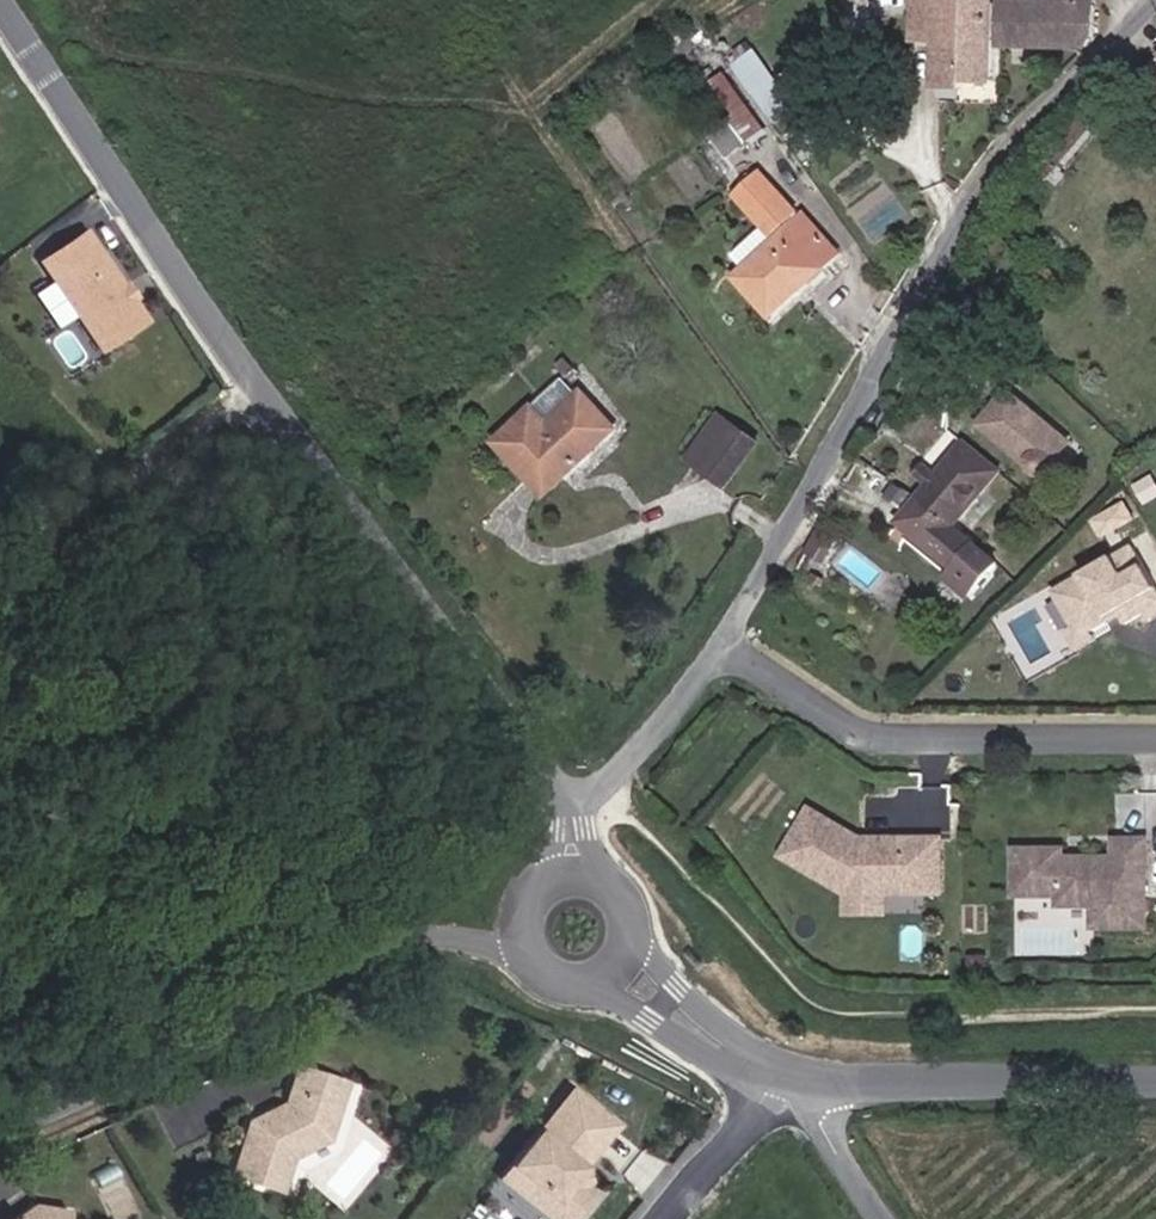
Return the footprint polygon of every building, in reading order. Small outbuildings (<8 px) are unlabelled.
[(998,2),(969,1),(969,0),(916,0),(915,23),(940,24),(939,42),(937,88),(964,89),(964,82),(995,83),(998,2)] [(1095,0),(1058,0),(1058,4),(1003,2),(1002,49),(1088,51),(1095,41),(1095,0)] [(939,42),(940,24),(915,23),(915,41),(939,42)] [(788,98),(755,52),(733,67),(765,113),(788,98)] [(765,128),(725,73),(711,82),(737,118),(713,135),(729,155),(765,128)] [(796,212),(762,174),(736,197),(764,227),(771,235),(796,212)] [(777,241),(802,219),(820,237),(822,235),(799,209),(796,212),(771,235),(777,241)] [(772,317),(840,254),(822,235),(820,237),(802,219),(777,241),(745,270),(736,279),(772,317)] [(745,270),(777,241),(771,235),(764,227),(732,256),(745,270)] [(126,303),(118,291),(122,288),(85,232),(51,256),(62,273),(51,281),(99,352),(145,322),(130,300),(126,303)] [(62,273),(51,256),(39,263),(51,281),(62,273)] [(134,297),(126,285),(122,288),(118,291),(126,303),(130,300),(134,297)] [(577,370),(567,360),(559,367),(569,377),(577,370)] [(550,425),(581,396),(565,379),(534,408),(550,425)] [(547,497),(618,430),(584,393),(581,396),(550,425),(534,408),(497,443),(547,497)] [(1053,463),(1069,444),(1008,393),(980,426),(1029,467),(1031,471),(1033,474),(1040,477),(1046,477),(1051,473),(1053,467),(1053,463)] [(707,473),(738,430),(720,417),(689,461),(707,473)] [(726,487),(757,443),(738,430),(707,473),(726,487)] [(954,528),(999,472),(965,444),(938,477),(924,466),(916,475),(930,487),(919,500),(954,528)] [(997,564),(954,528),(919,500),(899,523),(953,568),(945,578),(968,597),(997,564)] [(823,564),(835,542),(817,532),(805,554),(823,564)] [(1113,559),(1065,586),(1060,602),(1075,629),(1091,633),(1109,623),(1111,614),(1117,611),(1121,617),(1126,625),(1144,615),(1149,622),(1155,618),(1155,588),(1143,567),(1125,578),(1113,559)] [(1060,602),(1065,586),(1054,592),(1060,602)] [(1111,614),(1109,623),(1121,617),(1117,611),(1111,614)] [(1096,641),(1091,633),(1075,629),(1067,633),(1077,651),(1096,641)] [(941,893),(941,839),(862,840),(811,810),(783,856),(848,893),(886,893),(941,893)] [(1147,918),(1146,842),(1116,842),(1116,860),(1063,860),(1063,852),(1017,852),(1017,897),(1061,897),(1061,907),(1095,907),(1095,919),(1147,918)] [(885,914),(886,893),(848,893),(848,915),(885,914)] [(1147,928),(1147,918),(1095,919),(1095,929),(1147,928)] [(326,1141),(345,1085),(297,1070),(285,1106),(249,1124),(232,1176),(279,1192),(290,1159),(326,1141)] [(613,1127),(570,1091),(548,1118),(556,1125),(543,1141),(549,1145),(522,1179),(552,1203),(543,1213),(550,1218),(564,1218),(586,1192),(571,1179),(613,1127)] [(522,1179),(549,1145),(543,1141),(556,1125),(548,1118),(508,1167),(519,1176),(510,1187),(543,1213),(552,1203),(522,1179)] [(68,1212),(31,1207),(14,1218),(67,1218),(68,1212)]
